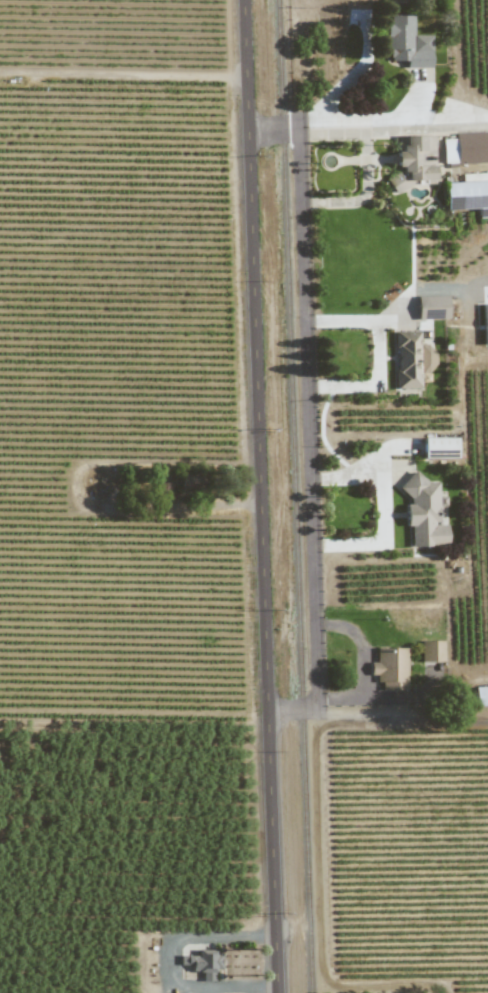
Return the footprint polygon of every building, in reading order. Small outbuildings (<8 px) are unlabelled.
[(412,15),(390,15),(390,24),(386,24),(386,60),(405,60),(405,67),(430,67),(430,35),(412,35),(412,15)] [(455,132),(456,163),(487,162),(487,131),(455,132)] [(433,186),(433,135),(402,135),(402,151),(395,151),(395,173),(389,173),(389,186),(433,186)] [(455,163),(454,138),(442,139),(443,163),(455,163)] [(461,174),(462,181),(444,182),(445,210),(482,208),(483,216),(487,215),(487,172),(461,174)] [(447,318),(446,295),(416,295),(417,319),(447,318)] [(397,388),(419,387),(419,381),(428,381),(427,367),(433,367),(432,341),(419,341),(419,330),(394,331),(397,388)] [(455,437),(423,437),(422,457),(454,457),(455,437)] [(436,478),(408,478),(408,483),(404,483),(405,525),(410,525),(410,545),(446,545),(445,523),(437,523),(436,478)] [(420,640),(420,661),(443,660),(442,640),(420,640)] [(405,648),(375,648),(375,662),(368,662),(368,675),(375,674),(375,682),(380,682),(380,690),(406,690),(405,648)] [(472,687),(473,705),(487,705),(487,686),(472,687)] [(185,955),(185,964),(192,964),(192,971),(201,971),(202,980),(213,980),(213,969),(220,969),(220,950),(196,950),(196,955),(185,955)]
